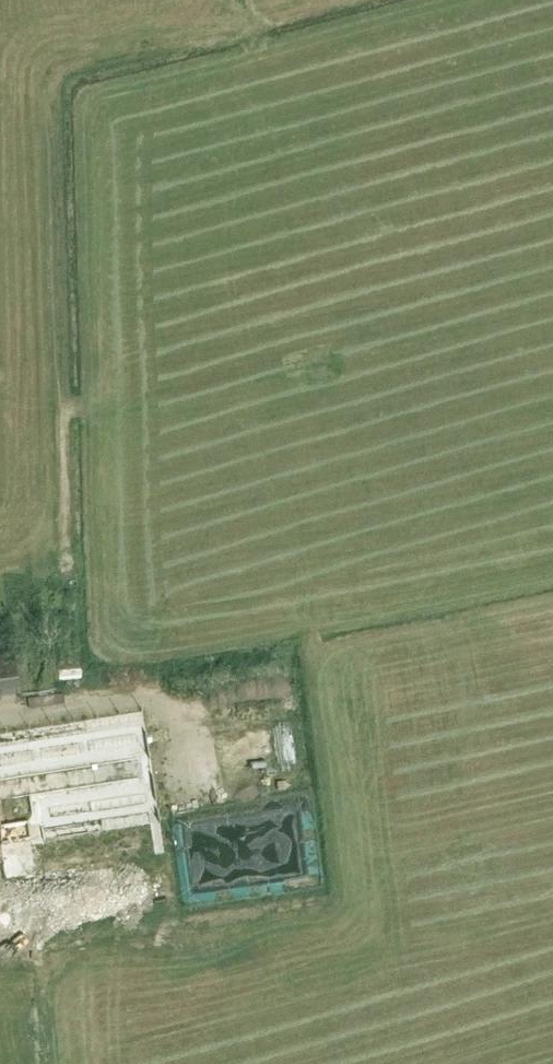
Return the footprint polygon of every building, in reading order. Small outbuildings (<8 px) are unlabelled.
[(21,694),(19,661),(0,663),(0,695),(21,694)] [(161,818),(152,749),(104,756),(99,715),(0,728),(0,797),(6,840),(161,818)] [(78,893),(64,896),(70,923),(85,920),(78,893)] [(20,963),(20,952),(0,953),(0,964),(20,963)]
